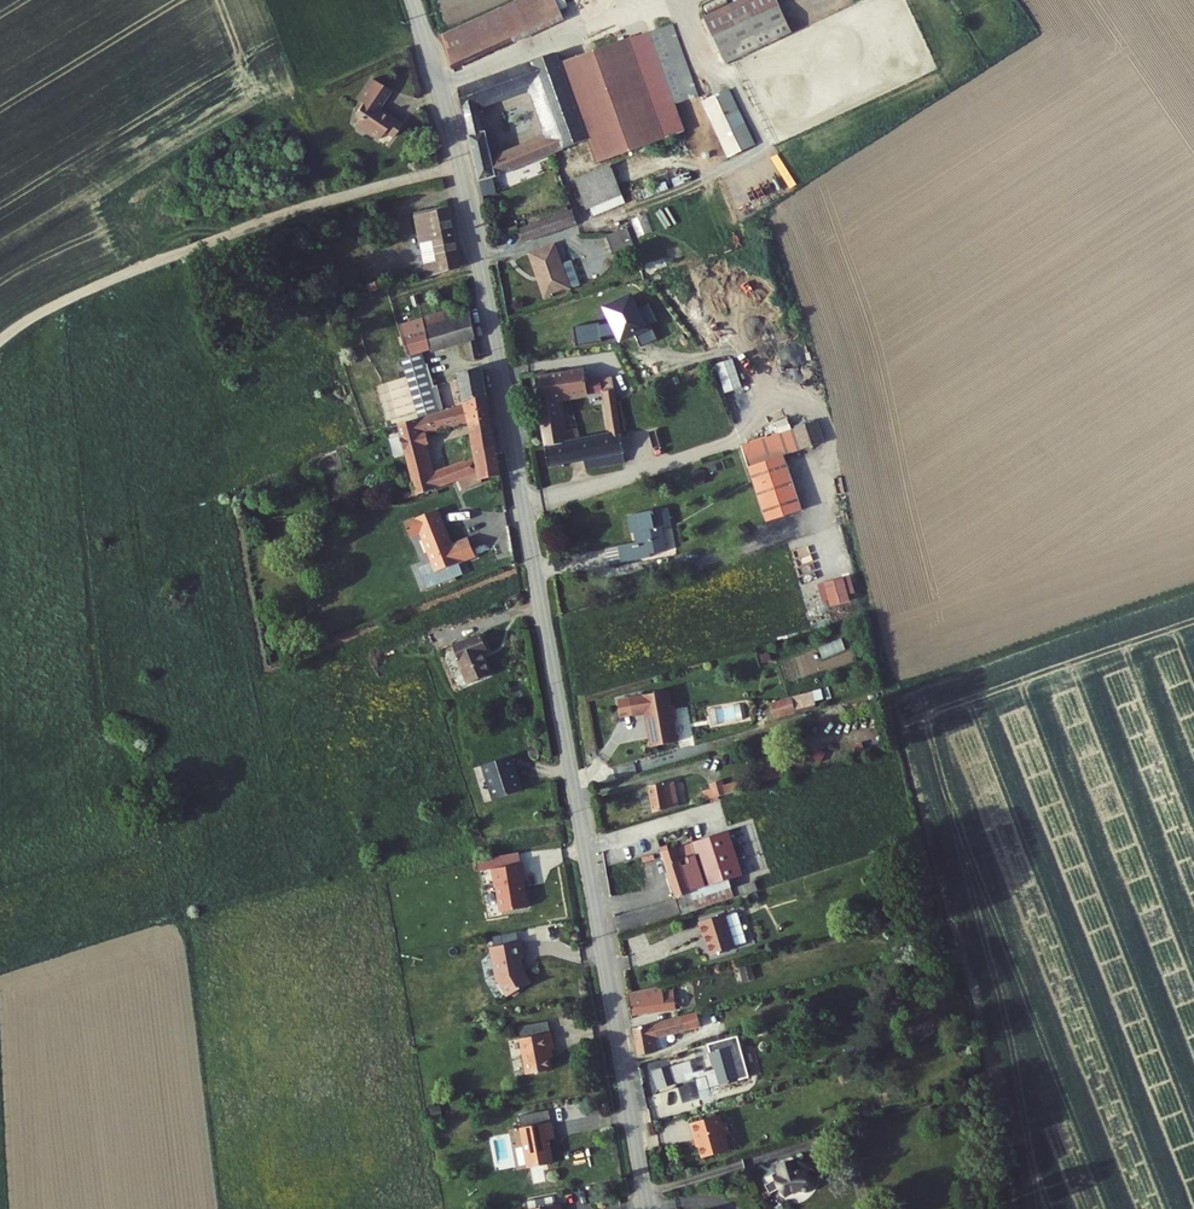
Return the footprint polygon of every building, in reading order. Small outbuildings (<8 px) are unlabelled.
[(453,70),(570,12),(565,0),(517,0),(445,35),(453,70)] [(776,0),(725,0),(701,11),(723,61),(789,33),(776,0)] [(695,89),(671,18),(628,33),(661,131),(680,125),(671,98),(695,89)] [(661,131),(628,33),(557,57),(584,135),(591,155),(661,131)] [(491,178),(584,135),(557,57),(553,46),(455,89),(477,184),(491,178)] [(541,80),(526,86),(542,136),(556,129),(541,80)] [(752,139),(726,83),(699,96),(725,152),(752,139)] [(358,125),(353,134),(378,151),(384,143),(392,147),(402,133),(380,117),(393,97),(372,84),(357,107),(362,111),(354,123),(358,125)] [(500,156),(493,128),(485,130),(493,160),(500,156)] [(608,165),(571,178),(582,207),(619,194),(608,165)] [(494,194),(491,178),(477,184),(480,197),(494,194)] [(422,280),(459,269),(447,209),(410,219),(422,280)] [(516,245),(566,224),(560,210),(510,231),(516,245)] [(612,235),(597,241),(602,257),(618,252),(612,235)] [(531,279),(537,298),(558,292),(552,269),(546,249),(520,256),(527,280),(531,279)] [(552,269),(558,292),(569,289),(562,266),(552,269)] [(368,283),(369,290),(383,288),(382,281),(368,283)] [(396,325),(401,340),(469,320),(466,304),(396,325)] [(461,392),(462,399),(484,394),(479,369),(458,374),(459,381),(432,388),(422,352),(463,339),(465,344),(461,345),(463,353),(466,352),(468,356),(476,354),(469,320),(401,340),(418,398),(432,395),(433,399),(438,398),(440,402),(458,397),(457,393),(461,392)] [(581,373),(561,376),(565,400),(596,394),(613,392),(611,379),(582,384),(581,373)] [(561,376),(533,381),(544,449),(565,445),(564,441),(560,442),(554,401),(565,400),(561,376)] [(613,392),(596,394),(599,408),(615,405),(613,392)] [(465,406),(390,428),(395,444),(401,443),(415,497),(436,492),(482,472),(481,480),(500,476),(484,394),(462,399),(465,406)] [(603,438),(620,435),(615,405),(599,408),(603,438)] [(788,475),(782,457),(823,443),(816,422),(741,447),(755,487),(788,475)] [(624,437),(631,455),(663,444),(656,425),(624,437)] [(565,449),(565,445),(544,449),(547,470),(580,465),(624,457),(621,440),(604,443),(565,449)] [(624,457),(580,465),(582,475),(626,467),(624,457)] [(767,523),(801,511),(788,475),(755,487),(767,523)] [(451,544),(436,509),(404,523),(409,536),(419,532),(432,562),(436,572),(459,562),(476,555),(468,537),(451,544)] [(668,514),(628,524),(634,551),(616,555),(620,575),(665,564),(660,537),(673,534),(668,514)] [(436,572),(432,562),(419,567),(428,588),(464,573),(459,562),(436,572)] [(457,654),(465,675),(488,668),(485,661),(491,659),(485,644),(457,654)] [(465,675),(472,692),(494,684),(488,668),(465,675)] [(773,715),(814,707),(811,691),(770,699),(773,715)] [(667,710),(663,695),(625,702),(629,720),(641,717),(648,751),(674,745),(669,724),(672,721),(670,712),(667,710)] [(518,760),(493,768),(504,802),(529,794),(518,760)] [(669,781),(648,788),(656,815),(678,808),(669,781)] [(712,789),(715,801),(732,796),(729,788),(721,790),(720,786),(712,789)] [(733,844),(666,866),(682,919),(750,898),(746,887),(730,891),(727,882),(743,877),(733,844)] [(651,849),(638,853),(644,873),(658,868),(651,849)] [(532,875),(503,880),(511,924),(540,919),(532,875)] [(709,943),(716,963),(739,955),(738,953),(750,949),(740,919),(728,924),(728,922),(702,930),(707,944),(709,943)] [(519,942),(503,945),(505,957),(492,960),(499,991),(511,1008),(533,994),(526,984),(523,972),(528,970),(524,952),(522,953),(519,942)] [(665,995),(632,1005),(635,1021),(681,1007),(680,1003),(684,1002),(682,997),(678,999),(678,995),(666,999),(665,995)] [(800,1031),(820,1025),(818,1017),(797,1023),(800,1031)] [(685,1020),(638,1034),(643,1062),(660,1057),(657,1039),(688,1030),(685,1020)] [(751,1065),(742,1068),(737,1051),(746,1049),(742,1039),(715,1048),(719,1057),(717,1058),(728,1091),(757,1082),(751,1065)] [(560,1044),(530,1049),(536,1085),(561,1080),(558,1061),(563,1060),(560,1044)] [(751,1065),(746,1049),(737,1051),(742,1068),(751,1065)] [(729,1129),(727,1121),(698,1130),(703,1147),(705,1146),(712,1164),(738,1156),(733,1141),(738,1139),(734,1128),(729,1129)] [(560,1133),(529,1138),(536,1178),(561,1174),(557,1150),(562,1149),(560,1133)] [(799,1173),(781,1177),(783,1184),(777,1187),(781,1194),(770,1198),(773,1206),(784,1202),(787,1208),(805,1200),(814,1202),(821,1197),(820,1189),(819,1186),(807,1181),(801,1181),(799,1173)]
